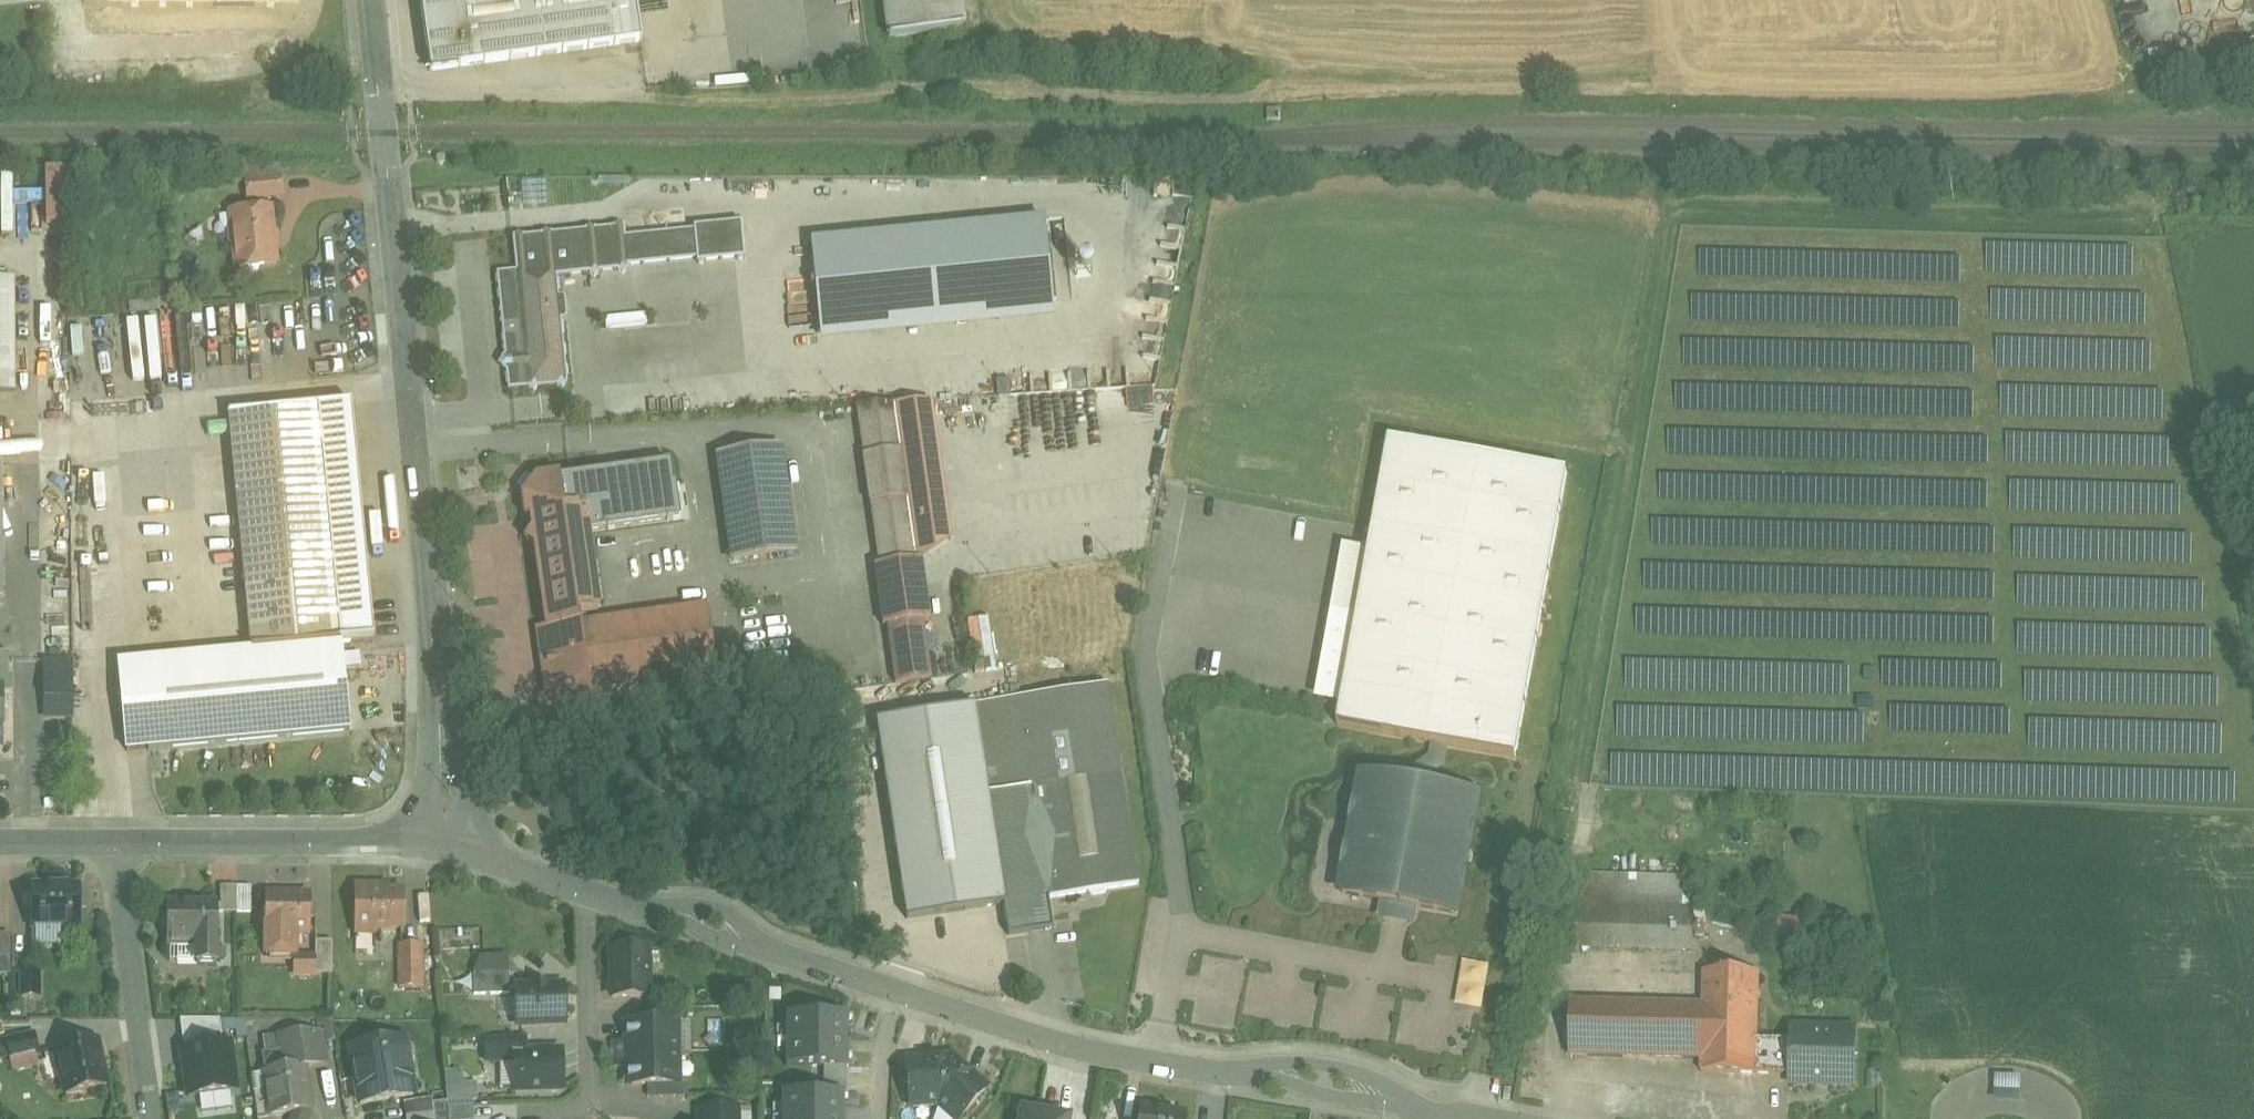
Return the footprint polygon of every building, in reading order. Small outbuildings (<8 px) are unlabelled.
[(430,73),(642,43),(636,0),(420,0),(430,73)] [(890,39),(965,29),(961,0),(884,0),(890,39)] [(810,4),(814,78),(868,75),(864,1),(810,4)] [(47,222),(72,222),(72,167),(47,167),(47,222)] [(13,174),(0,174),(0,218),(2,218),(3,234),(16,234),(13,174)] [(280,178),(247,181),(249,199),(282,196),(280,178)] [(270,211),(237,214),(239,230),(233,230),(233,231),(230,235),(231,244),(235,247),(237,269),(276,265),(274,250),(276,248),(274,234),(273,233),(270,211)] [(595,230),(590,225),(586,231),(552,234),(546,229),(542,235),(524,237),(518,232),(514,238),(513,238),(516,271),(497,273),(505,355),(510,359),(511,368),(507,373),(509,391),(529,389),(534,394),(538,388),(557,386),(562,391),(567,385),(568,385),(561,321),(559,319),(557,299),(559,297),(557,278),(590,274),(595,279),(600,273),(618,271),(623,277),(628,271),(629,270),(628,267),(697,260),(697,264),(698,264),(702,267),(705,263),(737,260),(741,264),(744,259),(745,259),(742,222),(740,222),(737,219),(734,223),(701,227),(697,223),(694,227),(693,227),(694,230),(625,237),(624,227),(623,227),(618,222),(614,228),(595,230)] [(1042,222),(813,247),(823,342),(1052,318),(1042,222)] [(2134,275),(2135,246),(1989,244),(1988,273),(2134,275)] [(15,394),(15,280),(0,280),(0,394),(15,394)] [(1994,292),(1994,321),(2147,322),(2147,293),(1994,292)] [(1694,296),(1693,319),(1777,320),(1777,317),(1785,317),(1785,297),(1694,296)] [(2152,341),(1999,339),(1999,368),(2152,370),(2152,341)] [(1686,340),(1685,364),(1869,367),(1870,343),(1686,340)] [(2003,387),(2003,415),(2156,417),(2157,389),(2003,387)] [(128,752),(260,739),(349,731),(341,643),(375,640),(352,404),(318,407),(229,416),(252,650),(119,662),(128,752)] [(892,404),(857,407),(864,456),(863,457),(869,505),(871,505),(879,566),(874,567),(883,627),(887,626),(895,684),(931,679),(923,621),(930,620),(922,560),(914,561),(906,500),(907,500),(900,451),(899,451),(892,404)] [(1670,430),(1669,452),(1760,454),(1760,453),(1831,455),(1831,444),(1841,444),(1841,452),(1851,453),(1851,445),(1844,444),(1844,437),(1808,437),(1808,434),(1778,434),(1779,432),(1670,430)] [(2170,436),(2009,434),(2008,464),(2170,465),(2170,436)] [(1568,472),(1390,440),(1338,726),(1435,744),(1446,746),(1516,758),(1568,472)] [(782,447),(716,456),(731,563),(797,554),(782,447)] [(670,463),(560,478),(559,473),(536,477),(533,480),(531,479),(522,490),(525,491),(522,495),(525,518),(530,518),(531,530),(525,539),(534,546),(545,628),(580,623),(579,614),(597,612),(600,607),(590,532),(667,521),(663,489),(673,487),(670,463)] [(1662,475),(1661,499),(1767,500),(1768,476),(1662,475)] [(2013,481),(2012,511),(2181,514),(2182,484),(2013,481)] [(1936,504),(1987,504),(1987,487),(1966,487),(1966,485),(1954,485),(1954,497),(1936,497),(1936,504)] [(1711,539),(1759,541),(1759,537),(1748,536),(1749,522),(1732,521),(1731,533),(1715,532),(1715,524),(1701,523),(1701,521),(1655,519),(1654,541),(1676,542),(1676,539),(1711,541),(1711,539)] [(2193,562),(2194,532),(2016,529),(2016,559),(2193,562)] [(2205,580),(2020,577),(2020,606),(2204,609),(2205,580)] [(706,606),(580,623),(590,692),(716,675),(706,606)] [(1638,609),(1638,632),(1875,635),(1875,615),(1767,614),(1767,611),(1638,609)] [(974,618),(977,662),(995,661),(992,616),(974,618)] [(545,628),(536,630),(545,699),(590,692),(580,623),(545,628)] [(2212,628),(2020,624),(2020,653),(2212,657),(2212,628)] [(0,654),(0,751),(4,751),(4,727),(5,727),(4,690),(10,690),(9,653),(0,654)] [(75,657),(45,658),(45,718),(75,717),(75,657)] [(1851,664),(1628,660),(1627,688),(1851,693),(1851,664)] [(1884,662),(1884,684),(2002,686),(2002,664),(1884,662)] [(2219,704),(2219,676),(2028,672),(2027,700),(2219,704)] [(1009,935),(1054,928),(1050,899),(1140,886),(1110,683),(875,718),(905,916),(1004,901),(1009,935)] [(1619,735),(1762,738),(1762,708),(1619,706),(1619,735)] [(2011,730),(2011,707),(1892,706),(1892,730),(2011,730)] [(1861,735),(1861,712),(1807,713),(1808,736),(1861,735)] [(2223,722),(2032,720),(2031,748),(2222,751),(2223,722)] [(1433,758),(1418,768),(1415,785),(1426,787),(1428,774),(1442,764),(1446,746),(1435,744),(1433,758)] [(1613,753),(1612,787),(1774,790),(1775,756),(1613,753)] [(2236,795),(2236,771),(2177,771),(2177,795),(2236,795)] [(1415,785),(1364,776),(1343,894),(1390,902),(1388,912),(1407,915),(1409,906),(1456,914),(1477,796),(1426,787),(1415,785)] [(1696,879),(1574,875),(1572,930),(1694,933),(1696,879)] [(237,886),(221,886),(221,904),(217,904),(217,912),(237,912),(238,912),(237,886)] [(252,886),(238,886),(238,912),(252,912),(252,886)] [(404,892),(374,892),(374,886),(355,886),(355,934),(375,934),(375,929),(404,929),(404,892)] [(52,887),(33,887),(32,928),(80,929),(80,890),(52,890),(52,887)] [(310,895),(266,895),(266,932),(266,957),(295,956),(296,956),(296,934),(310,934),(310,895)] [(217,904),(168,904),(168,944),(197,944),(197,963),(217,963),(217,912),(217,904)] [(0,937),(0,957),(11,957),(11,937),(0,937)] [(333,941),(316,941),(316,956),(321,956),(321,974),(333,974),(333,941)] [(422,946),(400,946),(400,988),(422,988),(422,946)] [(647,948),(612,949),(613,997),(648,996),(647,948)] [(296,956),(295,956),(295,974),(321,974),(321,956),(316,956),(296,956)] [(0,957),(0,974),(11,974),(11,957),(0,957)] [(509,958),(473,959),(474,994),(510,993),(509,958)] [(1459,1004),(1486,1006),(1490,961),(1463,959),(1459,1004)] [(41,971),(23,971),(22,995),(41,996),(41,971)] [(1760,973),(1704,971),(1703,1005),(1702,1058),(1701,1072),(1757,1073),(1758,1040),(1760,973)] [(564,985),(517,986),(518,1024),(565,1023),(564,985)] [(1703,1005),(1571,1002),(1569,1055),(1702,1058),(1703,1005)] [(686,1022),(685,1009),(646,1010),(646,1023),(677,1022),(686,1022)] [(848,1015),(787,1014),(786,1040),(847,1041),(848,1015)] [(182,1022),(185,1049),(224,1044),(221,1017),(182,1022)] [(631,1039),(627,1043),(614,1043),(614,1055),(678,1053),(677,1022),(646,1023),(630,1023),(631,1039)] [(1856,1030),(1810,1028),(1810,1035),(1792,1034),(1791,1075),(1791,1083),(1855,1085),(1856,1030)] [(321,1033),(279,1035),(282,1051),(262,1054),(267,1089),(271,1115),(311,1109),(305,1061),(325,1058),(321,1033)] [(35,1034),(7,1040),(11,1059),(39,1053),(35,1034)] [(525,1037),(485,1038),(486,1060),(515,1059),(515,1052),(526,1052),(525,1037)] [(405,1039),(352,1047),(361,1103),(414,1095),(411,1073),(403,1074),(399,1054),(408,1053),(405,1039)] [(96,1040),(55,1049),(66,1096),(107,1086),(101,1058),(97,1058),(94,1044),(97,1044),(96,1040)] [(847,1041),(786,1040),(786,1066),(847,1066),(847,1041)] [(1791,1041),(1758,1040),(1757,1073),(1791,1075),(1791,1041)] [(224,1044),(185,1049),(190,1096),(241,1090),(235,1043),(224,1044)] [(563,1089),(562,1051),(526,1052),(515,1052),(515,1059),(516,1090),(563,1089)] [(678,1053),(614,1055),(615,1066),(628,1066),(631,1069),(632,1085),(648,1085),(679,1084),(678,1053)] [(929,1103),(947,1109),(957,1118),(960,1118),(988,1086),(954,1057),(904,1061),(910,1104),(929,1103)] [(463,1071),(445,1072),(447,1100),(479,1098),(478,1082),(464,1083),(463,1071)] [(1996,1075),(1995,1101),(2019,1102),(2020,1077),(1996,1075)] [(688,1096),(687,1084),(679,1084),(648,1085),(649,1097),(688,1096)] [(267,1089),(254,1091),(258,1117),(271,1115),(267,1089)] [(182,1091),(168,1093),(170,1109),(184,1107),(182,1091)] [(844,1093),(783,1093),(782,1118),(843,1118),(844,1093)] [(405,1103),(407,1118),(436,1118),(433,1099),(405,1103)] [(448,1106),(449,1118),(474,1118),(474,1105),(448,1106)] [(1141,1106),(1139,1118),(1184,1118),(1185,1113),(1141,1106)] [(699,1110),(699,1118),(739,1118),(738,1109),(699,1110)] [(1022,1111),(1021,1118),(1068,1118),(1022,1111)]
